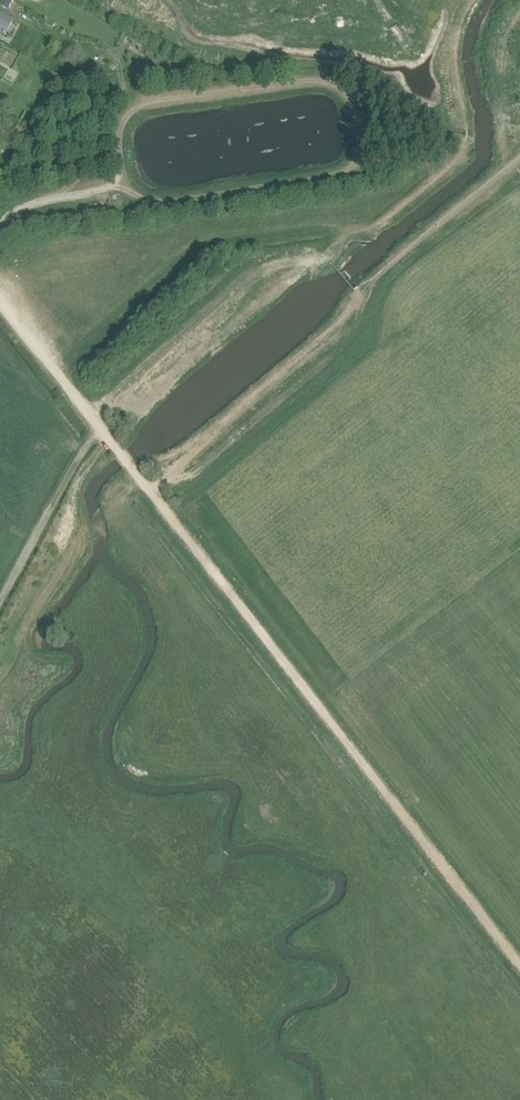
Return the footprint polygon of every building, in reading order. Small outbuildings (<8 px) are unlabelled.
[(0,1),(0,5),(8,10),(12,3),(6,0),(0,0),(0,1)] [(7,29),(12,20),(0,13),(0,25),(7,29)]
